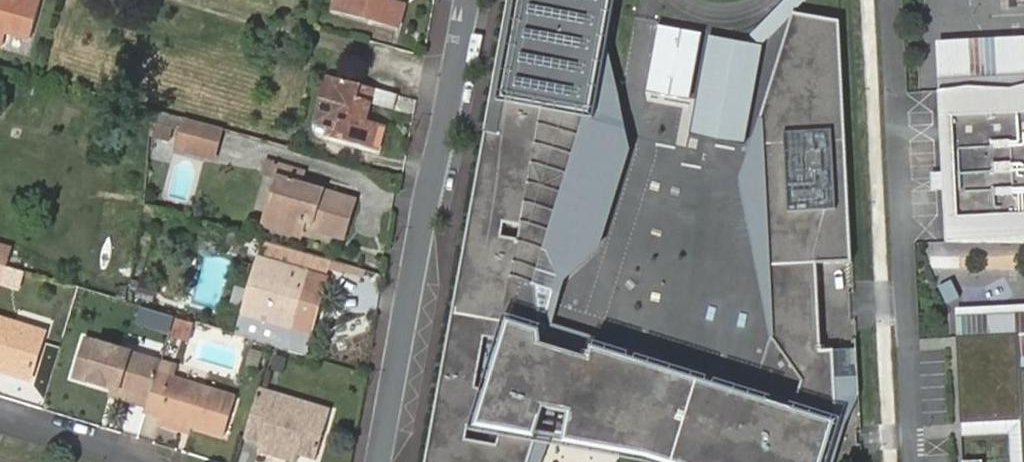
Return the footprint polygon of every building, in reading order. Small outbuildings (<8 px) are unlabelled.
[(1,49),(6,35),(29,41),(42,0),(14,0),(13,2),(8,0),(0,0),(0,49),(1,49)] [(348,15),(398,30),(405,4),(392,0),(352,0),(348,15)] [(770,406),(539,336),(534,292),(576,117),(598,0),(519,0),(518,4),(507,2),(422,461),(520,461),(523,438),(618,461),(757,461),(770,406)] [(843,24),(796,17),(763,120),(771,339),(801,383),(792,413),(770,406),(757,461),(823,461),(836,423),(835,398),(858,398),(843,24)] [(704,33),(659,25),(647,92),(692,100),(704,33)] [(764,44),(710,35),(693,134),(747,144),(764,44)] [(394,111),(398,97),(346,82),(328,77),(319,111),(333,115),(327,138),(378,153),(386,127),(367,122),(372,104),(394,111)] [(946,91),(954,242),(1023,238),(1023,87),(946,91)] [(218,131),(190,123),(183,146),(212,154),(218,131)] [(304,173),(277,166),(274,179),(278,180),(265,228),(301,238),(304,227),(343,240),(354,202),(300,186),(304,173)] [(317,262),(269,247),(241,337),(308,357),(331,281),(313,276),(317,262)] [(335,267),(317,262),(313,276),(331,281),(335,267)] [(1,265),(0,268),(0,283),(16,287),(20,272),(1,265)] [(151,302),(157,285),(137,279),(132,297),(151,302)] [(169,335),(186,341),(191,325),(174,319),(169,335)] [(0,366),(0,367),(0,372),(24,380),(39,332),(0,320),(0,366)] [(963,338),(967,423),(1023,420),(1023,334),(963,338)] [(159,362),(159,361),(82,337),(68,377),(106,388),(128,395),(125,402),(145,408),(155,374),(159,362)] [(145,408),(143,413),(157,417),(185,425),(219,436),(230,398),(170,380),(174,368),(159,362),(155,374),(145,408)] [(128,395),(106,388),(103,395),(125,402),(128,395)] [(322,410),(255,391),(240,441),(255,445),(252,453),(271,458),(274,449),(291,455),(308,459),(322,410)] [(182,434),(185,425),(157,417),(155,426),(182,434)] [(291,455),(274,449),(271,458),(286,461),(289,461),(291,455)]
